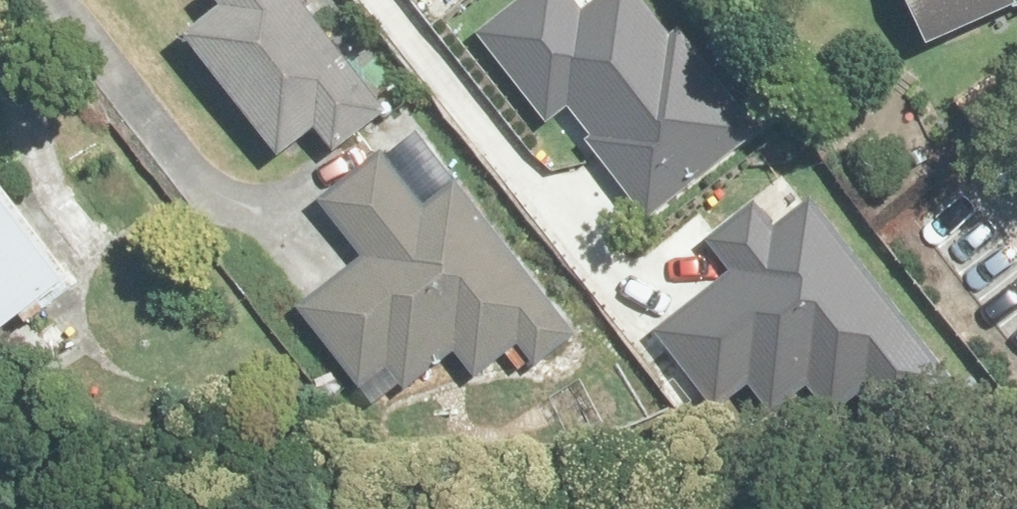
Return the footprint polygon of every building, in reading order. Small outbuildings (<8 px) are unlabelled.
[(180,30),(281,154),(314,126),(324,137),(377,95),(298,0),(216,0),(218,3),(180,30)] [(547,122),(565,109),(647,219),(757,137),(655,0),(583,0),(577,4),(573,0),(512,0),(476,27),(547,122)] [(924,47),(1016,10),(1016,0),(906,0),(924,47)] [(355,258),(299,303),(365,389),(390,371),(402,386),(455,351),(471,368),(515,332),(534,350),(568,319),(457,182),(426,203),(385,150),(313,203),(355,258)] [(0,191),(0,338),(73,280),(0,191)] [(728,274),(652,333),(719,417),(746,395),(763,417),(800,389),(822,417),(869,380),(884,398),(934,359),(815,209),(780,236),(757,207),(706,246),(728,274)] [(1008,424),(1016,435),(1016,417),(1008,424)]
